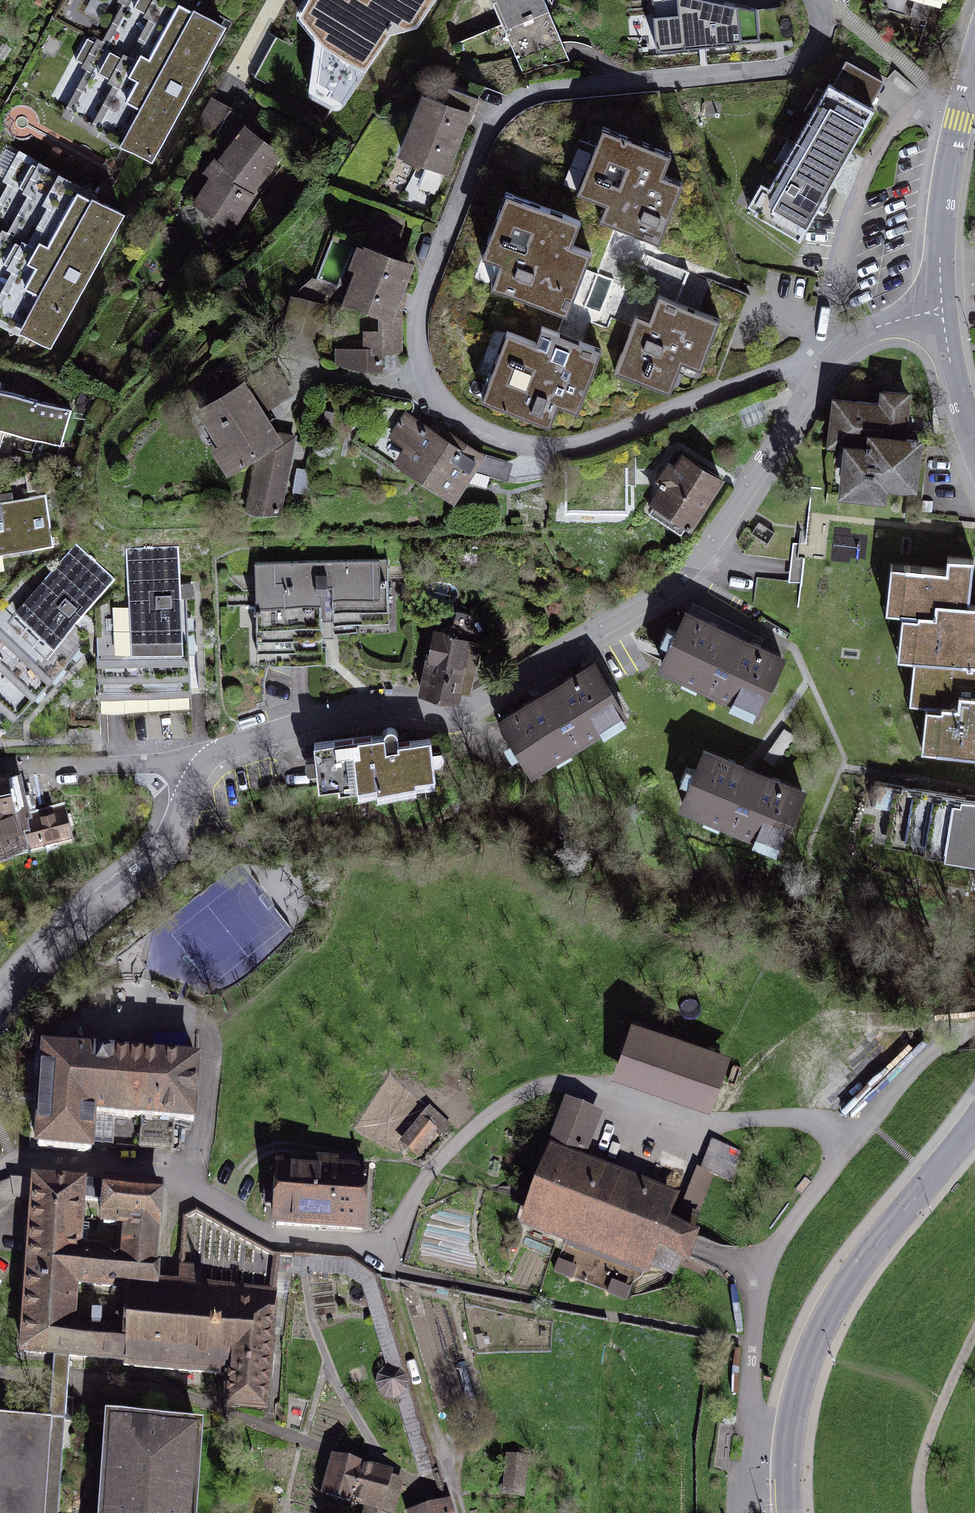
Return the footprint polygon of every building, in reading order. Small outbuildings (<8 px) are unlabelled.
[(159,167),(232,35),(169,0),(103,0),(45,104),(159,167)] [(291,8),(314,39),(305,95),(338,117),(387,32),(421,28),(437,0),(295,0),(291,8)] [(525,80),(573,59),(548,0),(490,0),(525,80)] [(698,0),(653,0),(657,52),(758,39),(755,12),(698,0)] [(291,64),(289,81),(305,83),(307,65),(291,64)] [(475,112),(418,91),(395,157),(452,177),(475,112)] [(869,121),(828,98),(758,221),(798,244),(869,121)] [(289,165),(244,137),(199,209),(244,237),(289,165)] [(666,169),(604,144),(581,202),(611,213),(604,229),(657,249),(678,196),(658,188),(666,169)] [(127,215),(14,158),(0,186),(0,327),(56,355),(127,215)] [(575,235),(507,210),(487,265),(506,273),(497,298),(565,323),(586,266),(566,259),(575,235)] [(401,308),(417,251),(351,232),(333,297),(384,311),(380,328),(367,325),(363,347),(339,342),(335,363),(383,372),(387,353),(403,352),(401,308)] [(638,328),(618,379),(667,398),(679,368),(697,375),(715,331),(661,310),(651,334),(638,328)] [(509,347),(484,409),(547,433),(555,411),(575,419),(597,364),(543,342),(537,358),(509,347)] [(280,378),(256,392),(267,413),(292,398),(280,378)] [(243,382),(196,409),(213,437),(205,442),(223,474),(259,453),(247,508),(281,514),(295,439),(274,433),(243,382)] [(880,405),(834,399),(829,439),(841,440),(834,494),(882,499),(883,489),(917,494),(924,433),(911,432),(916,390),(882,386),(880,405)] [(0,392),(0,458),(4,458),(7,433),(63,449),(72,413),(0,392)] [(471,463),(403,416),(387,440),(399,449),(392,459),(447,497),(471,463)] [(727,470),(678,443),(656,472),(631,473),(631,463),(564,464),(564,513),(628,513),(629,483),(659,482),(646,505),(684,533),(727,470)] [(0,495),(0,587),(7,586),(3,558),(64,550),(56,487),(0,495)] [(183,551),(127,551),(128,625),(101,625),(101,710),(203,709),(202,606),(184,606),(183,551)] [(32,572),(0,607),(0,744),(1,745),(99,638),(79,619),(113,581),(80,552),(48,587),(32,572)] [(386,557),(254,562),(258,666),(323,664),(320,586),(331,586),(333,633),(389,631),(386,557)] [(974,666),(974,606),(973,606),(974,586),(974,561),(945,558),(944,570),(911,567),(907,614),(919,615),(914,660),(935,662),(974,666)] [(789,660),(686,610),(654,675),(758,725),(789,660)] [(486,639),(436,623),(418,680),(467,696),(486,639)] [(935,662),(931,705),(943,706),(938,757),(974,760),(974,666),(935,662)] [(597,668),(497,720),(530,783),(630,732),(597,668)] [(400,739),(312,746),(316,793),(438,784),(435,746),(401,748),(400,739)] [(817,787),(696,752),(677,817),(798,852),(817,787)] [(0,781),(0,854),(79,840),(73,805),(29,813),(23,777),(0,781)] [(888,791),(880,852),(974,864),(974,803),(888,791)] [(721,1058),(636,1029),(621,1071),(706,1101),(721,1058)] [(96,1056),(44,1052),(38,1148),(91,1151),(93,1114),(193,1121),(197,1062),(112,1057),(112,1056),(96,1055),(96,1056)] [(596,1115),(569,1104),(555,1138),(558,1139),(541,1184),(531,1180),(527,1189),(537,1193),(527,1218),(649,1265),(657,1245),(686,1256),(693,1238),(664,1226),(672,1206),(656,1199),(663,1183),(648,1177),(642,1193),(576,1168),(596,1115)] [(430,1109),(403,1141),(419,1154),(436,1132),(440,1136),(448,1125),(430,1109)] [(741,1153),(714,1142),(687,1212),(701,1217),(718,1176),(730,1181),(741,1153)] [(277,1204),(276,1225),(362,1229),(364,1185),(366,1185),(366,1181),(364,1181),(365,1165),(318,1162),(318,1170),(280,1169),(279,1189),(266,1189),(266,1203),(277,1204)] [(172,1193),(38,1182),(23,1359),(264,1376),(270,1286),(167,1277),(172,1193)] [(48,1417),(0,1417),(0,1512),(42,1512),(48,1417)] [(203,1427),(96,1421),(90,1512),(196,1512),(203,1427)] [(341,1458),(332,1493),(359,1500),(355,1512),(394,1512),(405,1476),(341,1458)] [(532,1476),(509,1473),(506,1504),(529,1506),(532,1476)] [(407,1510),(408,1512),(457,1512),(452,1497),(407,1510)]
